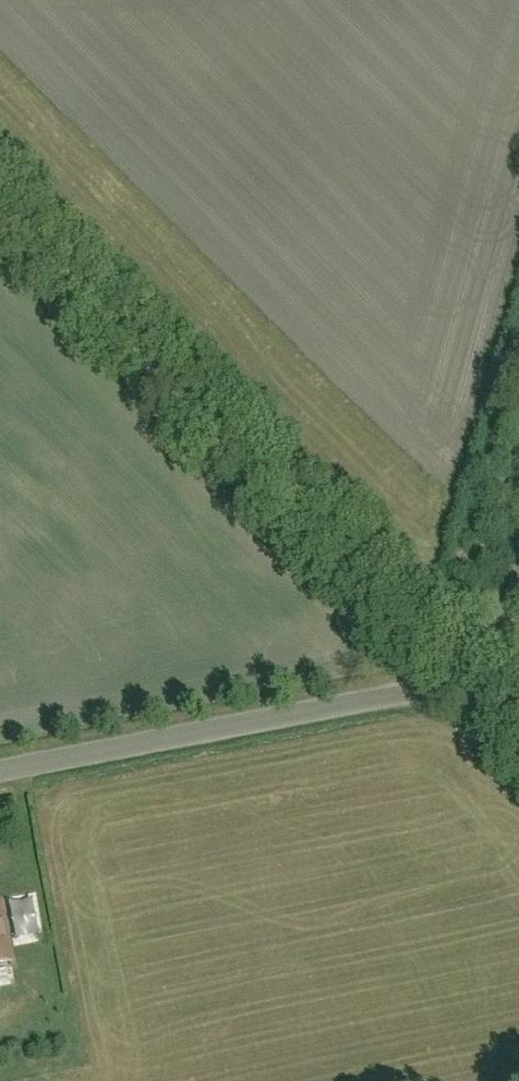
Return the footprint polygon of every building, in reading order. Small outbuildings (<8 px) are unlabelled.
[(12,962),(2,904),(0,905),(0,964),(12,962)]
